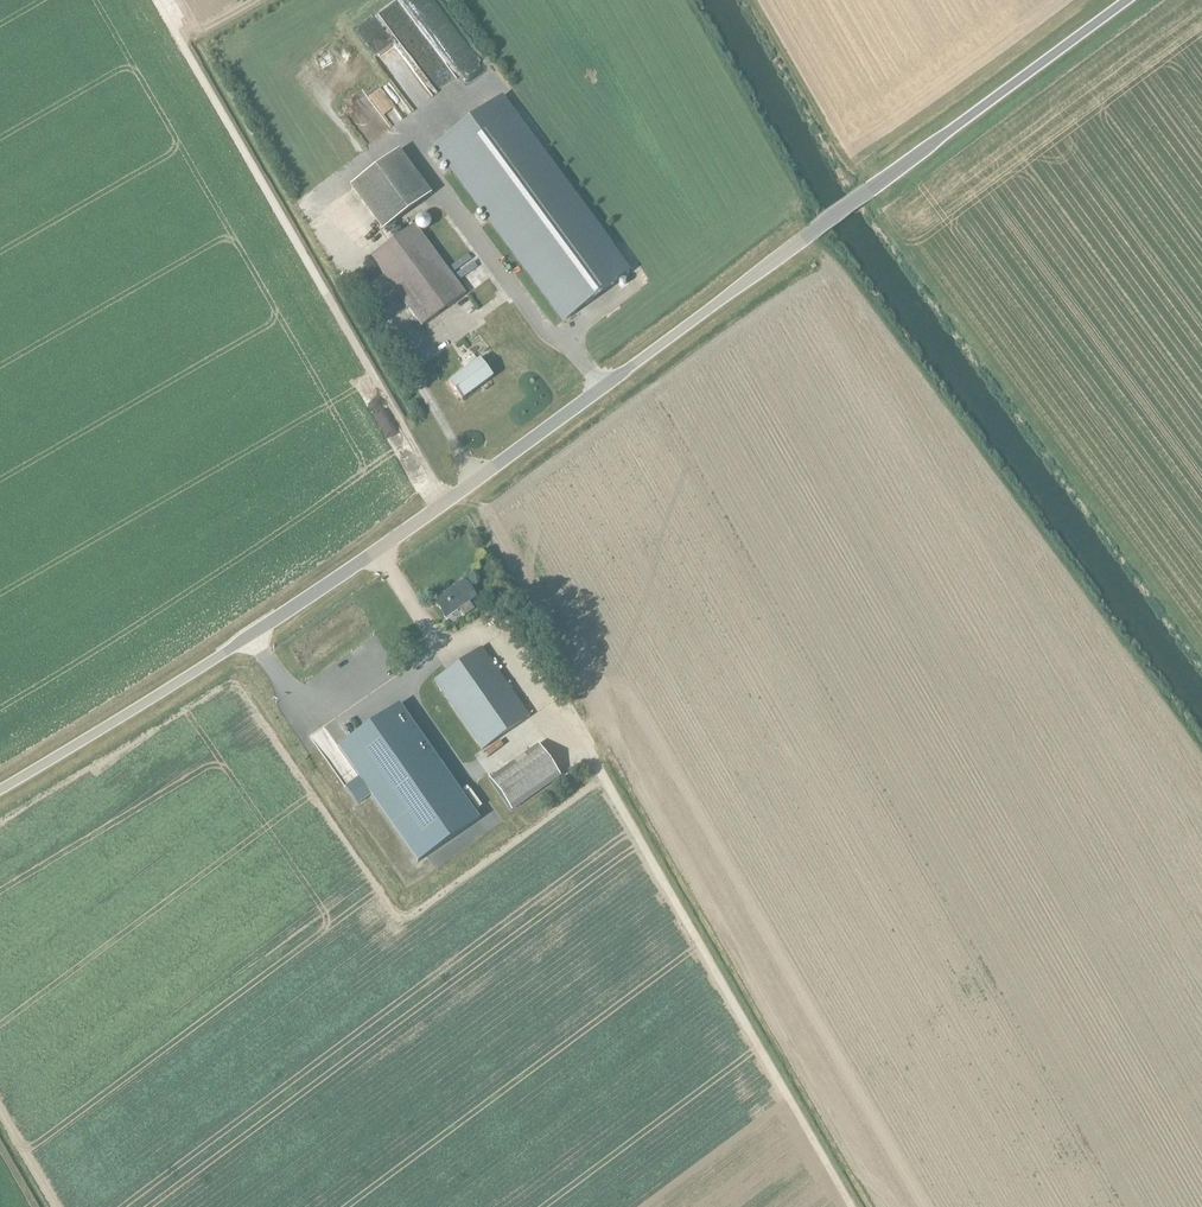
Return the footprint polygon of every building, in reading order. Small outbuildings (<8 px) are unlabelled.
[(565,322),(630,273),(501,99),(436,148),(565,322)] [(398,154),(352,188),(382,228),(428,194),(398,154)] [(414,225),(370,257),(421,327),(465,295),(414,225)] [(479,360),(448,383),(461,401),(492,377),(479,360)] [(468,602),(475,597),(463,580),(432,601),(444,618),(461,607),(467,614),(473,609),(468,602)] [(481,750),(528,717),(480,648),(433,681),(481,750)] [(360,781),(347,791),(356,805),(370,795),(417,863),(479,820),(398,705),(337,748),(360,781)] [(430,721),(440,717),(437,711),(428,714),(430,721)] [(488,779),(510,811),(559,777),(537,745),(488,779)]
